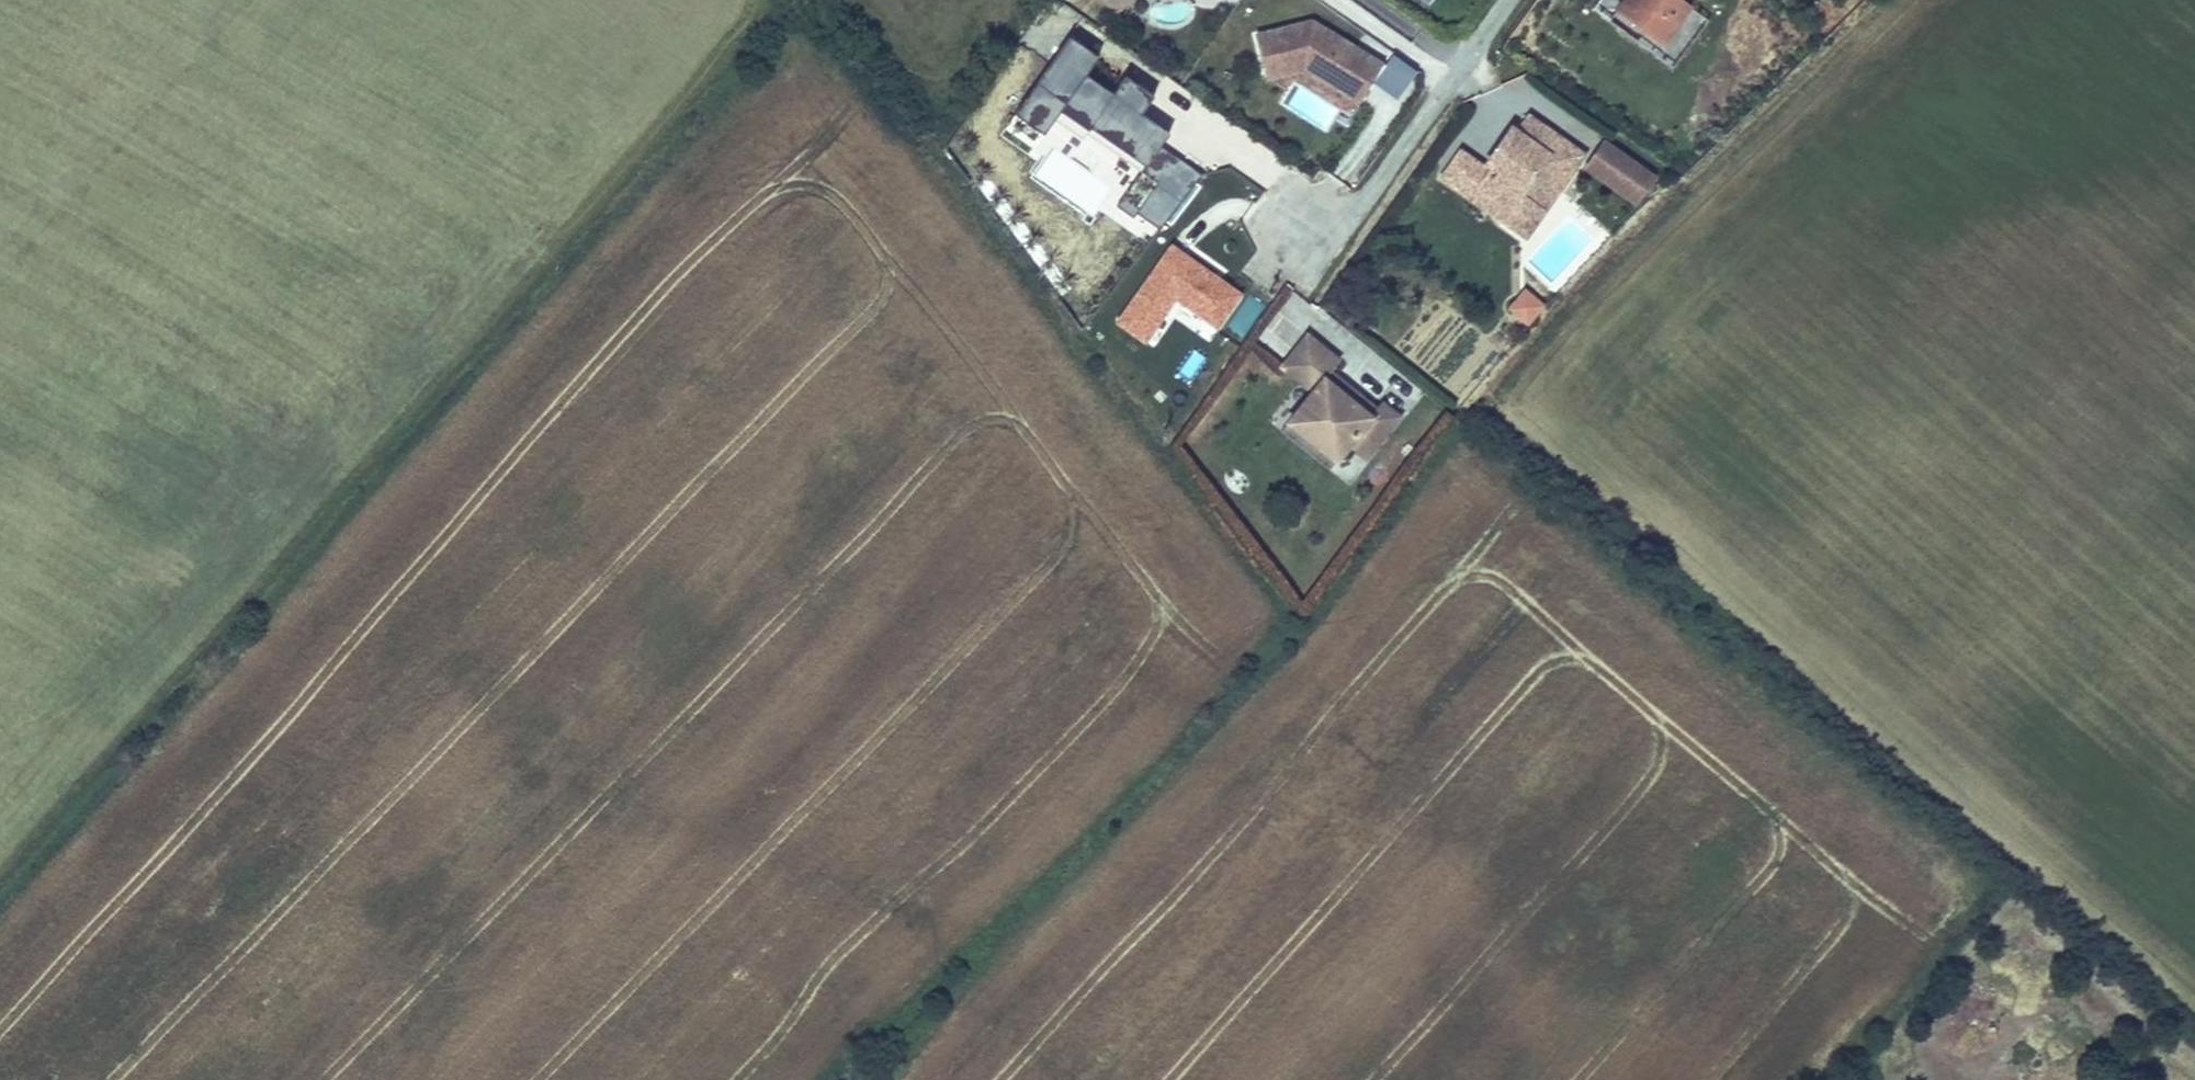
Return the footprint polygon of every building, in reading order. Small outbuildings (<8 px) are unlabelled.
[(1117,17),(1135,0),(1100,0),(1117,17)] [(1616,13),(1665,48),(1695,8),(1684,0),(1625,0),(1616,13)] [(1313,20),(1255,34),(1268,83),(1305,73),(1322,84),(1335,81),(1338,76),(1368,93),(1384,64),(1313,20)] [(1368,93),(1338,76),(1335,81),(1322,84),(1359,107),(1368,93)] [(1563,193),(1575,174),(1532,144),(1545,125),(1529,115),(1518,131),(1513,127),(1490,159),(1496,163),(1491,171),(1484,166),(1461,150),(1439,180),(1499,222),(1508,210),(1537,230),(1550,211),(1542,206),(1555,188),(1563,193)] [(1532,144),(1575,174),(1588,156),(1545,125),(1532,144)] [(1658,178),(1605,141),(1584,171),(1637,208),(1658,178)] [(1496,163),(1490,159),(1484,166),(1491,171),(1496,163)] [(1550,211),(1563,193),(1555,188),(1542,206),(1550,211)] [(1528,243),(1537,230),(1508,210),(1499,222),(1528,243)] [(1244,293),(1171,242),(1115,321),(1146,343),(1176,300),(1218,330),(1244,293)] [(1507,310),(1528,328),(1546,307),(1525,289),(1507,310)] [(1226,325),(1242,336),(1265,305),(1249,293),(1226,325)] [(1310,395),(1284,427),(1286,428),(1334,466),(1338,470),(1353,452),(1367,463),(1402,419),(1384,404),(1379,409),(1373,417),(1343,393),(1349,385),(1332,372),(1342,360),(1308,333),(1278,370),(1310,395)] [(1349,385),(1343,393),(1373,417),(1379,409),(1349,385)] [(1286,428),(1282,433),(1330,471),(1334,466),(1286,428)]
